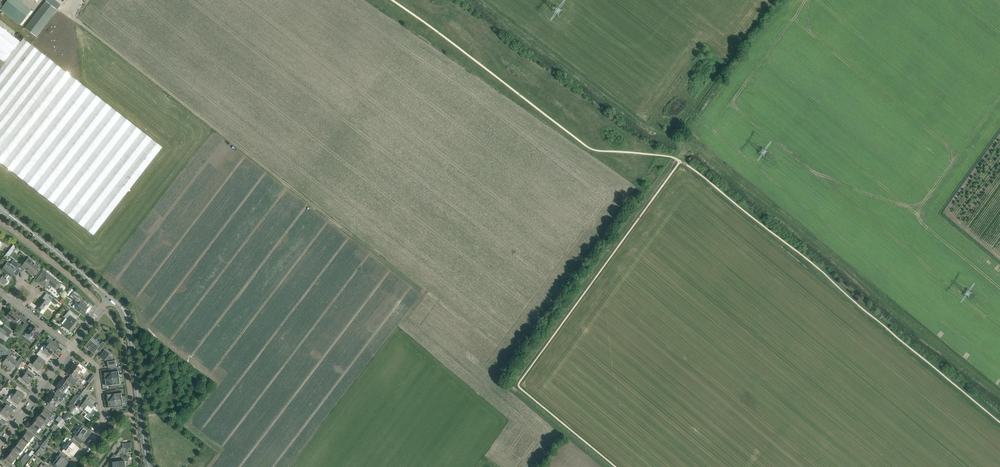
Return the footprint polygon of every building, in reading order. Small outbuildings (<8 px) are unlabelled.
[(4,6),(1,3),(3,0),(0,0),(0,7),(2,9),(1,10),(20,24),(31,10),(18,0),(9,0),(4,6)] [(47,1),(46,1),(57,10),(64,2),(66,0),(46,0),(47,1)] [(57,10),(46,1),(25,28),(37,37),(57,10)] [(72,77),(23,39),(21,42),(0,26),(0,160),(94,235),(97,231),(162,147),(72,77)] [(10,249),(6,254),(9,256),(13,251),(12,251),(16,246),(14,244),(10,249)] [(39,267),(32,262),(32,261),(28,257),(21,267),(24,270),(25,269),(26,269),(33,275),(34,274),(36,275),(41,269),(39,267)] [(18,265),(18,264),(13,260),(10,264),(11,265),(16,268),(18,265)] [(14,273),(12,272),(14,269),(10,266),(11,265),(10,264),(7,262),(1,270),(5,273),(3,276),(2,276),(0,278),(0,280),(6,284),(7,284),(9,282),(9,281),(6,279),(9,276),(11,277),(14,273)] [(60,283),(46,272),(45,273),(43,271),(38,277),(41,279),(39,281),(41,282),(40,284),(46,288),(49,284),(56,289),(60,283)] [(88,308),(81,303),(84,300),(78,295),(78,296),(73,292),(70,296),(75,300),(74,300),(76,302),(73,307),(82,315),(88,308)] [(47,306),(53,298),(46,293),(42,298),(39,301),(40,301),(36,306),(42,310),(46,304),(47,306)] [(7,315),(6,316),(10,319),(14,323),(17,320),(18,321),(20,319),(24,323),(21,326),(22,327),(19,331),(17,333),(20,336),(25,329),(25,328),(28,324),(25,322),(27,320),(20,315),(19,316),(11,310),(7,315)] [(78,322),(74,319),(77,316),(69,310),(68,311),(64,317),(67,320),(63,325),(61,324),(71,332),(78,322)] [(37,340),(41,335),(38,332),(38,333),(36,332),(38,329),(32,325),(26,333),(24,335),(29,339),(30,339),(32,337),(33,336),(37,340)] [(12,332),(5,327),(3,330),(0,328),(0,338),(2,339),(5,335),(8,337),(12,332)] [(54,341),(49,338),(47,341),(49,342),(46,347),(53,352),(55,349),(56,350),(60,346),(56,343),(54,341)] [(100,352),(106,344),(103,341),(99,346),(90,339),(85,346),(94,353),(97,350),(100,352)] [(2,352),(1,353),(0,354),(0,357),(2,358),(9,350),(3,345),(1,348),(0,347),(0,350),(2,352)] [(51,355),(53,352),(46,347),(43,351),(40,349),(38,352),(49,360),(52,356),(51,355)] [(12,352),(9,350),(2,358),(4,360),(2,363),(8,367),(7,368),(11,370),(17,362),(9,356),(12,352)] [(113,361),(113,357),(109,355),(110,354),(105,350),(100,357),(105,360),(107,362),(108,368),(117,367),(116,360),(113,361)] [(49,360),(38,352),(36,354),(38,356),(35,360),(42,366),(44,363),(46,364),(49,360)] [(40,368),(42,366),(35,360),(32,364),(30,363),(28,365),(38,374),(42,369),(40,368)] [(87,370),(80,364),(78,367),(74,363),(70,368),(78,374),(80,372),(83,374),(87,370)] [(38,374),(28,365),(25,368),(28,370),(25,374),(32,379),(34,377),(35,378),(38,374)] [(76,377),(78,374),(70,368),(67,373),(71,376),(69,379),(75,383),(78,379),(76,377)] [(124,377),(123,373),(123,374),(119,374),(119,372),(119,371),(115,372),(114,368),(111,368),(111,369),(112,371),(113,379),(124,377)] [(113,379),(112,371),(111,369),(108,369),(109,372),(104,373),(105,374),(103,375),(103,380),(113,379)] [(30,382),(32,379),(25,374),(21,378),(19,376),(17,379),(28,388),(31,383),(30,382)] [(75,383),(69,379),(69,378),(67,381),(62,377),(60,379),(61,380),(59,382),(67,388),(69,386),(71,388),(73,386),(74,386),(75,384),(75,383)] [(120,384),(120,381),(124,381),(124,377),(113,379),(114,389),(116,389),(115,385),(121,384),(120,384)] [(114,389),(113,379),(103,380),(104,385),(106,385),(106,386),(112,385),(112,389),(114,389)] [(63,393),(67,388),(59,382),(57,385),(57,384),(55,387),(59,390),(58,392),(58,393),(64,397),(64,398),(66,395),(63,393)] [(28,394),(17,386),(15,389),(17,390),(14,394),(21,400),(23,397),(24,398),(28,394)] [(115,400),(114,390),(112,390),(113,394),(107,395),(107,396),(105,396),(106,402),(108,401),(115,400)] [(122,396),(122,393),(116,394),(116,390),(114,390),(115,400),(126,399),(126,395),(122,396)] [(64,397),(58,393),(56,395),(50,391),(47,396),(56,403),(58,400),(60,402),(64,397)] [(19,403),(21,400),(14,394),(11,399),(8,397),(6,399),(17,408),(20,404),(19,403)] [(54,405),(56,403),(47,396),(43,400),(49,405),(47,407),(53,412),(56,407),(54,405)] [(83,411),(89,403),(90,402),(88,401),(87,400),(85,400),(83,398),(77,406),(83,411)] [(17,408),(6,399),(4,402),(6,404),(3,408),(10,414),(12,411),(14,412),(17,408)] [(123,406),(123,403),(127,403),(126,399),(115,400),(116,408),(117,410),(118,410),(118,407),(123,406)] [(90,421),(96,413),(93,410),(95,408),(93,406),(92,404),(90,402),(89,403),(83,411),(86,414),(84,416),(90,421)] [(50,421),(55,415),(44,406),(40,411),(41,412),(40,413),(47,418),(47,419),(50,421)] [(10,414),(3,408),(3,409),(0,407),(0,417),(6,422),(10,417),(8,416),(10,414)] [(50,421),(47,419),(47,418),(40,413),(39,414),(38,414),(35,417),(43,423),(45,420),(48,423),(50,421)] [(43,423),(35,417),(33,420),(34,421),(33,422),(40,427),(43,423)] [(40,427),(33,422),(32,423),(31,423),(27,428),(31,431),(32,429),(36,432),(40,427)] [(91,431),(85,427),(82,425),(78,431),(87,438),(88,436),(89,434),(91,431)] [(283,426),(277,432),(286,441),(292,435),(283,426)] [(29,441),(34,435),(26,429),(22,434),(23,434),(22,436),(29,441)] [(85,440),(86,438),(87,438),(78,431),(77,431),(75,429),(73,432),(75,434),(73,437),(81,443),(83,441),(85,440)] [(29,441),(22,436),(21,437),(20,436),(18,440),(25,446),(29,441)] [(78,448),(80,445),(71,439),(69,437),(64,443),(76,452),(77,450),(78,448)] [(25,446),(18,440),(15,443),(16,443),(15,445),(22,450),(25,446)] [(75,453),(76,452),(64,443),(62,447),(64,449),(62,451),(70,458),(72,455),(74,454),(75,453)] [(22,450),(15,445),(14,446),(13,445),(11,449),(18,455),(22,450)] [(124,457),(123,448),(124,453),(120,453),(120,452),(121,461),(119,461),(119,466),(126,466),(125,461),(129,461),(128,456),(124,457)] [(18,455),(11,449),(8,452),(9,452),(8,454),(15,459),(18,455)] [(120,452),(119,452),(120,455),(118,455),(118,456),(116,457),(116,455),(114,454),(111,458),(112,460),(113,462),(113,466),(119,466),(119,461),(121,461),(120,452)] [(67,462),(69,459),(60,453),(59,455),(58,454),(57,454),(56,454),(53,457),(56,459),(65,466),(66,464),(67,462)] [(15,459),(8,454),(7,455),(6,454),(2,459),(6,463),(8,461),(11,464),(15,459)]
